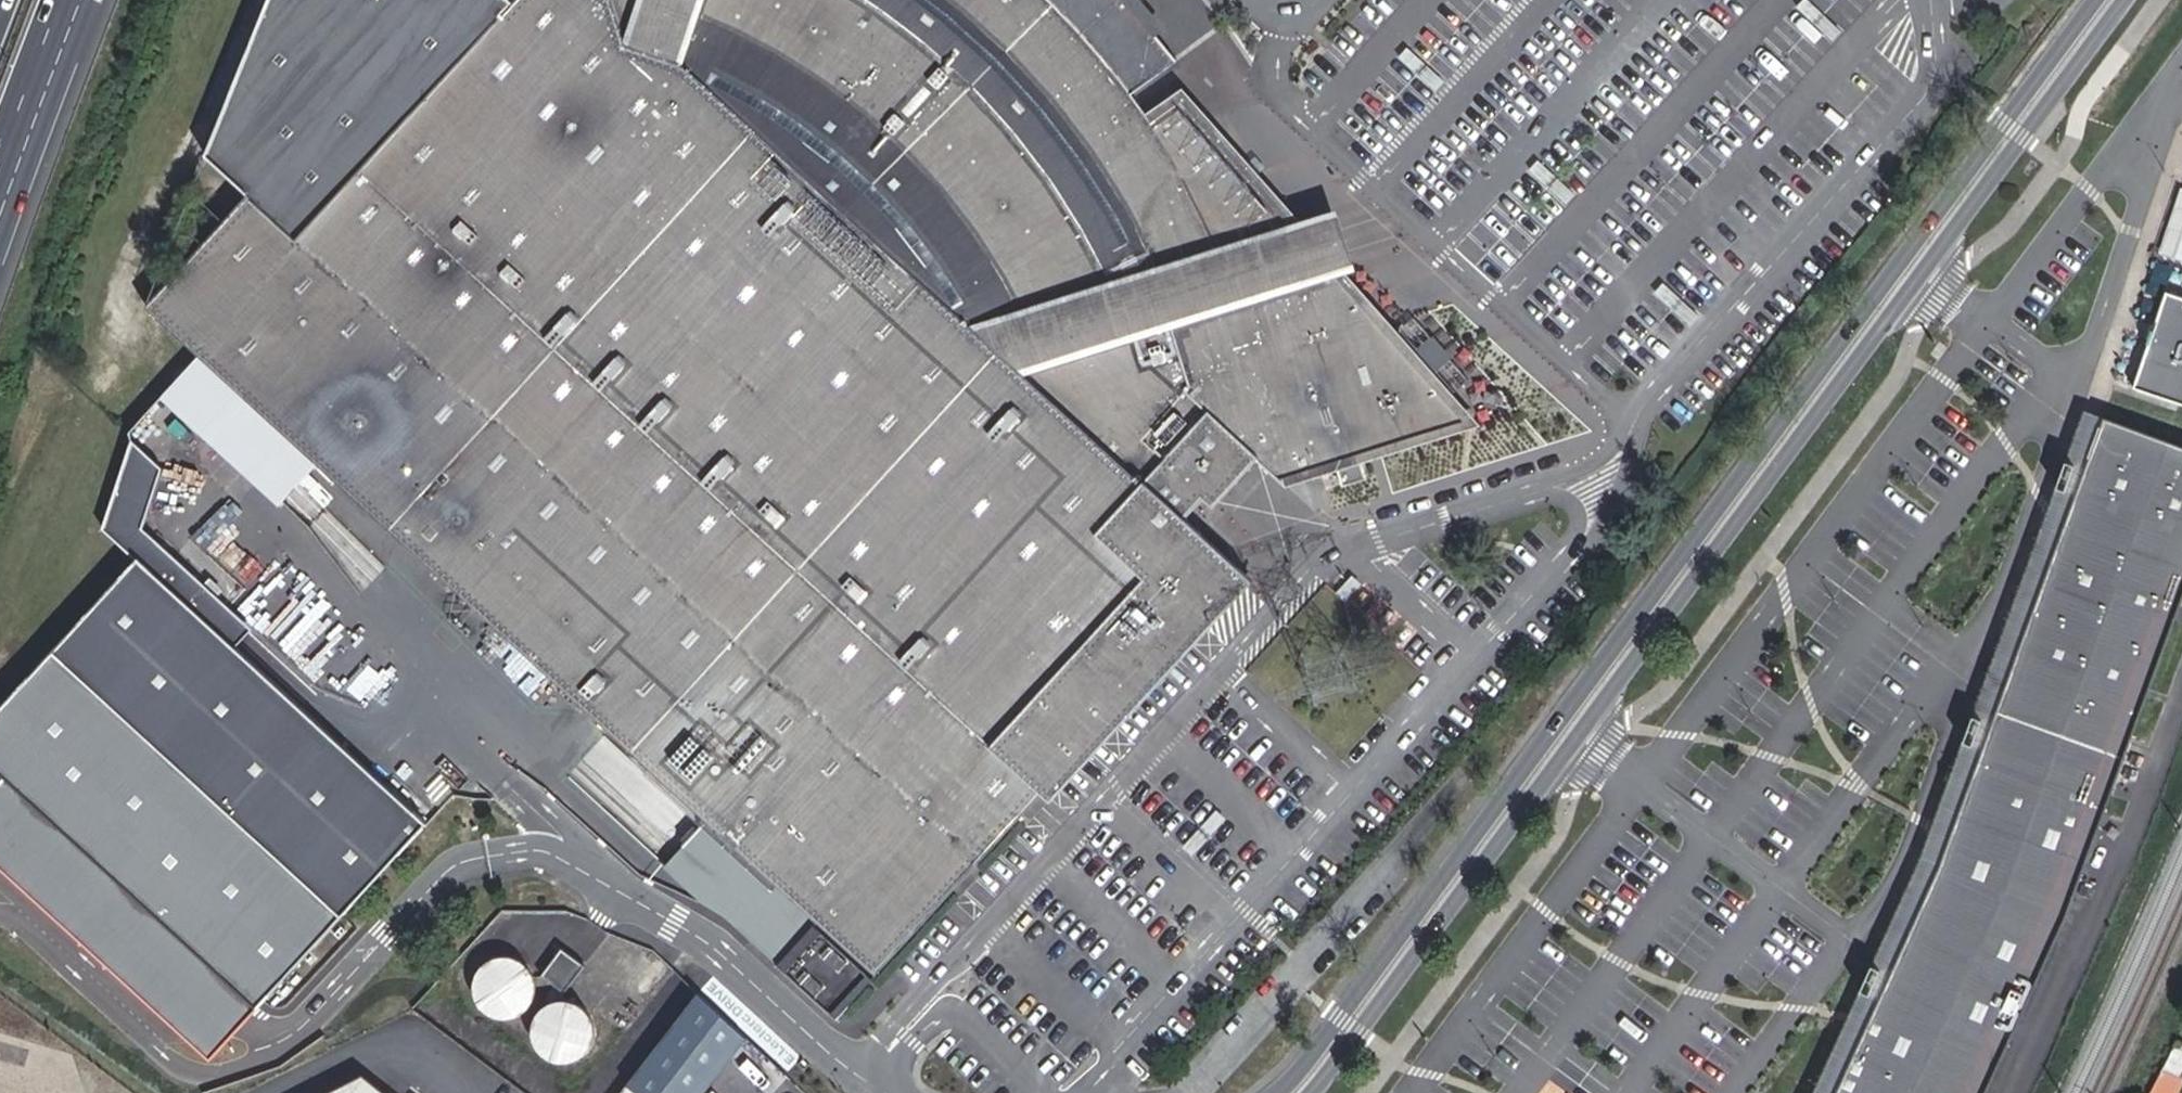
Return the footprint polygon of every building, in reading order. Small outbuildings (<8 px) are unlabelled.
[(515,3),(511,0),(270,0),(208,155),(250,194),(147,306),(820,922),(777,964),(836,1018),(1245,574),(1185,519),(1203,498),(1214,507),(1256,461),(1282,481),(1337,464),(1345,488),(1370,481),(1362,456),(1472,423),(1454,402),(1477,385),(1417,318),(1396,336),(1336,268),(1348,264),(1341,242),(1334,219),(1299,229),(1182,99),(1152,120),(1131,92),(1176,56),(1146,21),(1147,18),(1129,0),(518,0),(515,3)] [(1828,41),(1838,31),(1803,1),(1794,10),(1828,41)] [(1435,88),(1444,78),(1410,48),(1401,57),(1435,88)] [(2180,179),(2157,246),(2181,254),(2181,180),(2180,179)] [(2165,284),(2133,379),(2181,396),(2181,289),(2165,284)] [(1946,844),(2076,493),(2105,415),(2091,409),(1932,837),(1809,1091),(1807,1092),(1824,1092),(1946,844)] [(2065,918),(2181,601),(2181,443),(2105,415),(2076,493),(1946,844),(1824,1092),(1986,1092),(2065,918)] [(129,442),(100,531),(135,563),(0,706),(0,768),(255,1009),(424,828),(230,650),(249,630),(139,529),(159,471),(129,442)] [(1334,593),(1345,603),(1362,584),(1350,573),(1334,593)] [(543,974),(566,991),(585,965),(562,949),(543,974)] [(530,1006),(535,996),(536,982),(535,977),(525,962),(519,959),(511,956),(500,956),(489,960),(479,969),(474,981),(475,995),(481,1006),(490,1016),(501,1020),(510,1018),(520,1015),(530,1006)] [(745,1038),(699,993),(625,1087),(633,1092),(702,1092),(745,1038)] [(592,1043),(595,1032),(593,1021),(581,1005),(572,1001),(561,1000),(547,1002),(539,1010),(532,1022),(532,1035),(537,1047),(545,1057),(553,1061),(569,1062),(578,1059),(586,1053),(592,1043)] [(2160,1072),(2149,1092),(2170,1092),(2176,1080),(2160,1072)] [(361,1074),(322,1092),(386,1092),(361,1074)]
